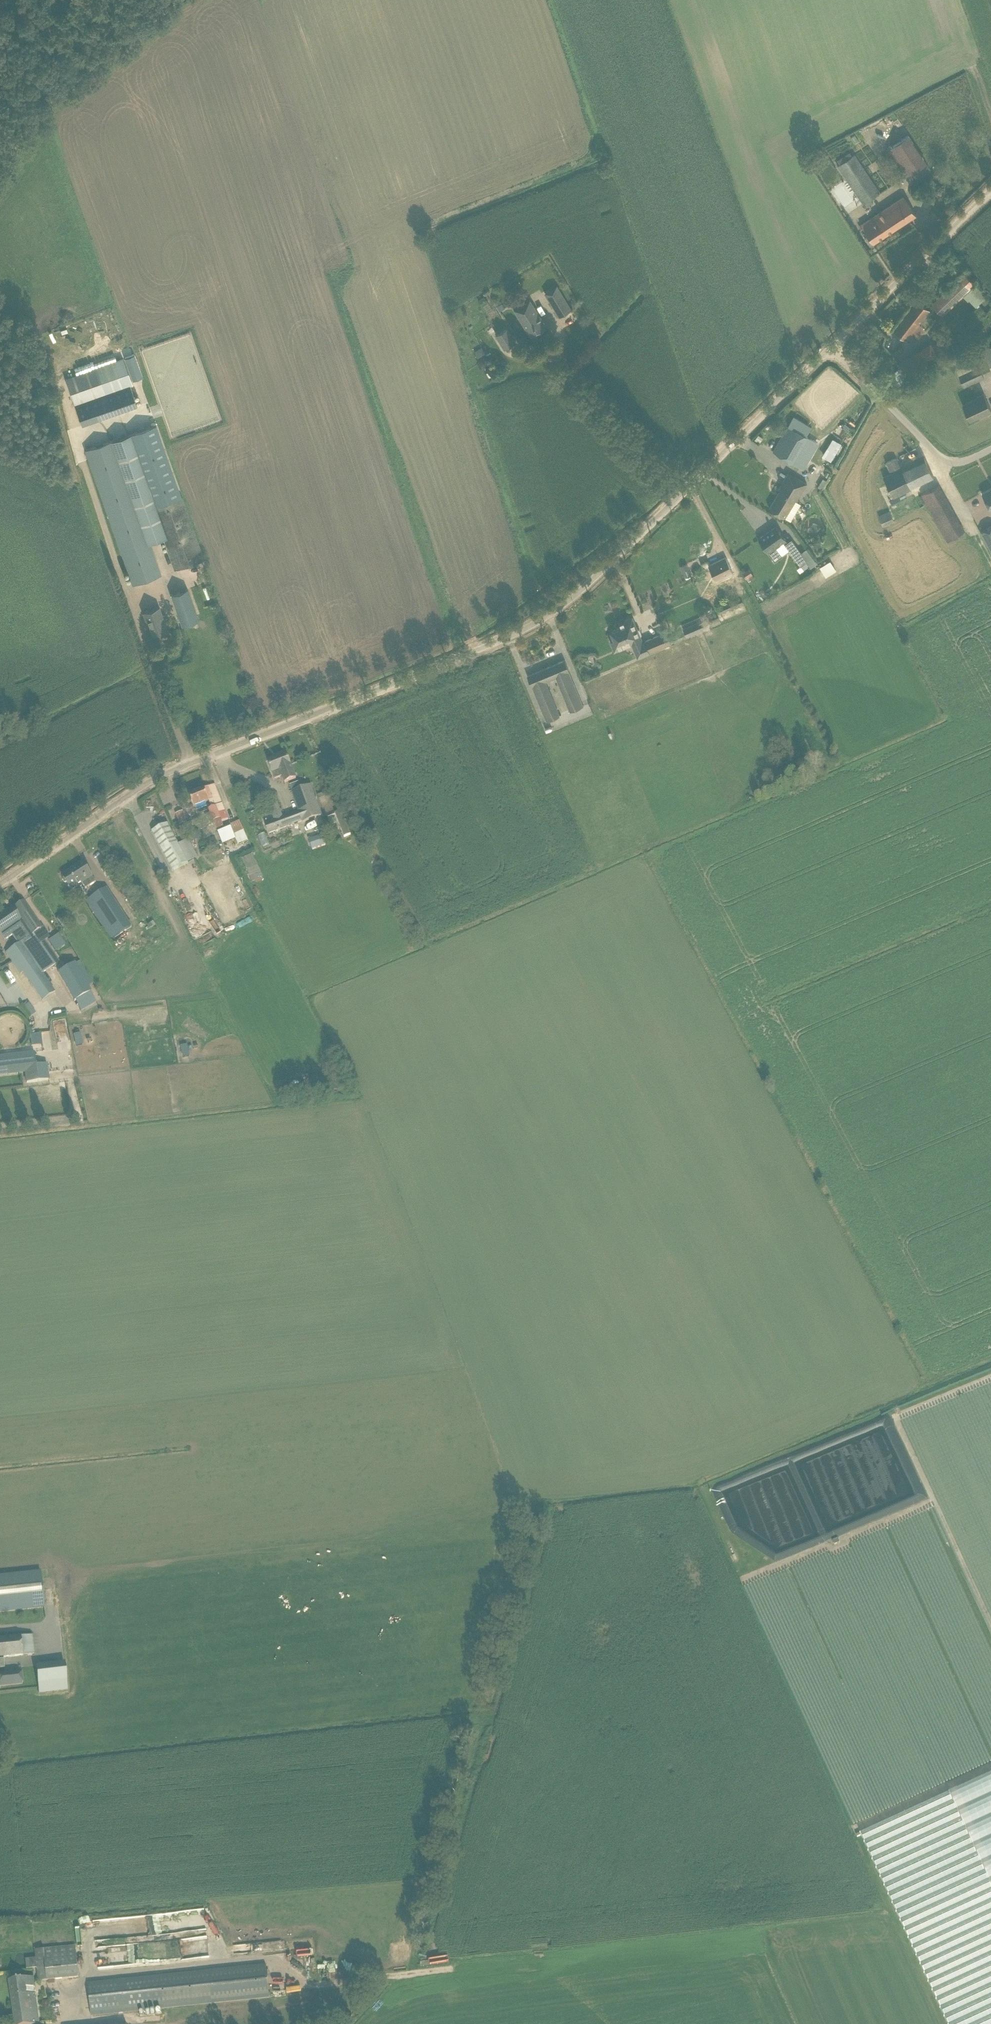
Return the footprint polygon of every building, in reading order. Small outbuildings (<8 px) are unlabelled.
[(886,150),(904,178),(927,163),(908,135),(886,150)] [(837,166),(864,204),(881,193),(855,154),(837,166)] [(861,224),(864,230),(873,243),(916,215),(904,196),(872,217),(861,224)] [(931,305),(942,316),(974,284),(964,274),(931,305)] [(544,292),(559,317),(571,309),(556,285),(544,292)] [(514,308),(531,336),(546,327),(529,299),(514,308)] [(928,315),(931,311),(917,301),(894,330),(906,339),(911,333),(918,338),(926,329),(933,319),(928,315)] [(979,305),(969,314),(976,321),(986,313),(979,305)] [(496,335),(504,349),(516,342),(507,328),(496,335)] [(899,363),(907,376),(939,357),(937,354),(941,351),(935,343),(932,346),(931,344),(899,363)] [(990,368),(990,345),(990,346),(982,350),(990,368)] [(123,358),(65,378),(75,405),(97,397),(129,385),(132,384),(123,358)] [(958,375),(964,387),(983,377),(978,365),(958,375)] [(97,397),(75,405),(81,424),(136,405),(129,385),(97,397)] [(969,420),(982,414),(983,416),(990,412),(990,410),(983,393),(976,397),(977,398),(962,404),(969,420)] [(203,560),(156,425),(85,449),(133,584),(160,575),(149,543),(164,538),(175,569),(203,560)] [(773,451),(781,457),(792,463),(808,437),(788,426),(773,451)] [(822,456),(831,461),(841,443),(832,438),(822,456)] [(901,468),(883,477),(893,497),(911,488),(925,482),(934,477),(924,457),(915,461),(901,468)] [(900,467),(896,458),(886,463),(890,471),(900,467)] [(796,500),(807,484),(788,472),(778,490),(780,491),(769,508),(778,513),(790,521),(801,503),(796,500)] [(921,494),(944,537),(946,542),(964,532),(939,485),(921,494)] [(990,510),(990,489),(982,494),(990,510)] [(879,515),(883,525),(895,520),(891,510),(879,515)] [(776,547),(786,540),(776,526),(758,539),(768,553),(775,561),(782,556),(776,547)] [(981,532),(990,550),(990,526),(981,532)] [(785,544),(800,566),(807,561),(791,540),(785,544)] [(709,565),(717,581),(733,573),(725,557),(709,565)] [(832,559),(821,566),(827,577),(838,570),(832,559)] [(749,568),(743,572),(746,578),(752,574),(749,568)] [(170,594),(181,625),(198,619),(187,589),(170,594)] [(164,621),(159,607),(143,613),(151,636),(167,631),(164,621)] [(618,623),(620,627),(611,631),(614,639),(610,640),(615,651),(631,644),(637,658),(671,643),(666,631),(643,642),(640,636),(641,634),(639,629),(637,628),(632,617),(618,623)] [(709,621),(711,626),(720,622),(718,617),(709,621)] [(686,637),(704,629),(700,620),(683,628),(683,630),(686,636),(686,637)] [(527,675),(546,721),(560,715),(546,681),(556,677),(570,711),(583,705),(565,660),(527,675)] [(279,758),(268,762),(275,780),(282,777),(284,784),(295,779),(290,766),(291,766),(286,753),(278,756),(279,758)] [(299,812),(285,817),(289,827),(302,822),(303,823),(322,816),(316,802),(317,802),(317,801),(316,801),(311,786),(300,790),(297,783),(290,786),(292,793),(299,812)] [(214,824),(216,830),(223,827),(219,816),(226,813),(215,785),(189,795),(193,807),(209,801),(211,809),(209,810),(210,813),(205,815),(209,826),(214,824)] [(289,827),(285,817),(282,818),(275,797),(267,800),(275,821),(265,825),(269,834),(278,830),(278,831),(280,831),(279,830),(289,827)] [(343,837),(351,834),(343,810),(335,813),(343,837)] [(183,811),(175,814),(180,825),(188,821),(183,811)] [(231,828),(218,833),(222,842),(234,836),(238,845),(248,840),(239,821),(230,825),(231,828)] [(188,863),(187,863),(197,858),(188,840),(178,845),(167,824),(152,832),(172,871),(188,863)] [(199,833),(196,831),(192,831),(189,834),(190,838),(192,840),(196,840),(199,837),(199,833)] [(322,836),(309,841),(312,850),(325,845),(322,836)] [(210,853),(213,858),(222,854),(220,849),(210,853)] [(251,882),(263,877),(254,854),(242,858),(251,882)] [(96,882),(92,877),(83,862),(62,876),(64,879),(63,879),(62,881),(65,884),(66,885),(67,884),(71,891),(82,884),(85,889),(96,882)] [(107,889),(87,902),(105,930),(111,939),(131,926),(125,917),(107,889)] [(50,938),(43,927),(41,928),(23,901),(13,908),(22,920),(32,935),(34,938),(36,936),(55,964),(59,962),(45,941),(50,938)] [(22,920),(21,921),(12,907),(0,915),(0,935),(4,941),(16,933),(19,931),(27,943),(34,938),(32,935),(22,920)] [(64,913),(56,918),(61,926),(68,921),(64,913)] [(55,950),(66,945),(61,934),(49,939),(55,950)] [(55,964),(36,936),(34,938),(27,943),(24,944),(22,941),(5,953),(20,974),(23,973),(42,1001),(54,993),(41,974),(55,964)] [(57,973),(74,1002),(91,992),(74,963),(57,973)] [(34,1053),(0,1057),(0,1069),(24,1067),(26,1083),(37,1082),(34,1053)] [(721,1508),(728,1526),(735,1523),(728,1505),(721,1508)] [(44,1607),(40,1572),(0,1576),(0,1612),(44,1607)] [(32,1635),(0,1638),(0,1668),(4,1667),(3,1657),(34,1654),(32,1635)] [(35,1666),(39,1693),(68,1690),(64,1662),(35,1666)] [(949,1792),(860,1833),(947,2023),(990,2023),(990,1773),(949,1792)] [(35,1951),(38,1981),(79,1977),(75,1947),(35,1951)] [(269,1998),(266,1965),(211,1970),(87,1983),(91,2016),(214,2003),(269,1998)] [(34,1987),(35,1987),(34,1977),(9,1980),(14,2023),(40,2023),(35,1992),(34,1987)]
